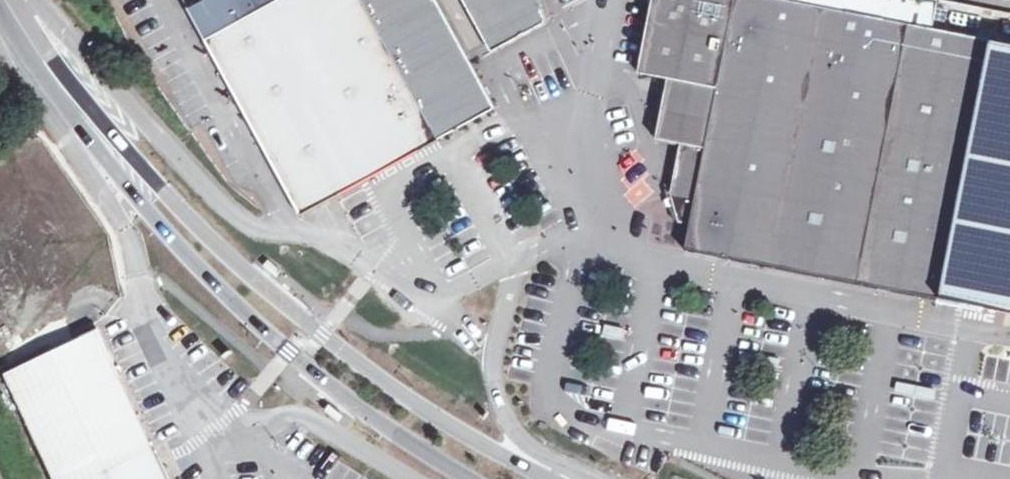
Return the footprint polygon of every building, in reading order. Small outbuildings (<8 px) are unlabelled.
[(252,0),(208,0),(196,6),(214,37),(259,12),(252,0)] [(432,127),(406,78),(371,14),(363,0),(252,0),(259,12),(214,37),(206,41),(303,220),(330,205),(394,170),(418,157),(441,144),(439,140),(432,127)] [(371,14),(406,78),(432,127),(467,108),(469,101),(470,94),(449,55),(435,27),(421,0),(363,0),(371,14)] [(432,127),(439,140),(466,124),(493,109),(435,0),(421,0),(435,27),(449,55),(470,94),(469,101),(467,108),(432,127)] [(493,53),(544,26),(538,12),(536,13),(492,36),(473,0),(465,0),(493,53)] [(492,36),(538,12),(534,0),(473,0),(492,36)] [(857,259),(853,283),(875,288),(899,293),(904,267),(946,275),(990,40),(932,30),(843,13),(774,0),(657,0),(641,77),(670,83),(661,129),(673,145),(683,147),(673,197),(681,225),(693,228),(857,259)] [(843,13),(932,30),(938,4),(917,0),(846,0),(843,13)] [(990,40),(946,275),(941,301),(1009,314),(1009,44),(990,40)] [(831,279),(853,283),(857,259),(693,228),(688,252),(697,254),(739,262),(770,268),(791,272),(831,279)] [(265,261),(260,267),(275,280),(281,274),(265,261)] [(904,267),(899,293),(941,301),(946,275),(904,267)] [(6,377),(31,433),(124,391),(118,379),(110,361),(98,335),(6,377)] [(124,391),(31,433),(53,478),(91,478),(152,452),(138,424),(124,391)] [(322,413),(337,425),(342,419),(327,406),(322,413)] [(152,452),(91,478),(164,478),(152,452)]
